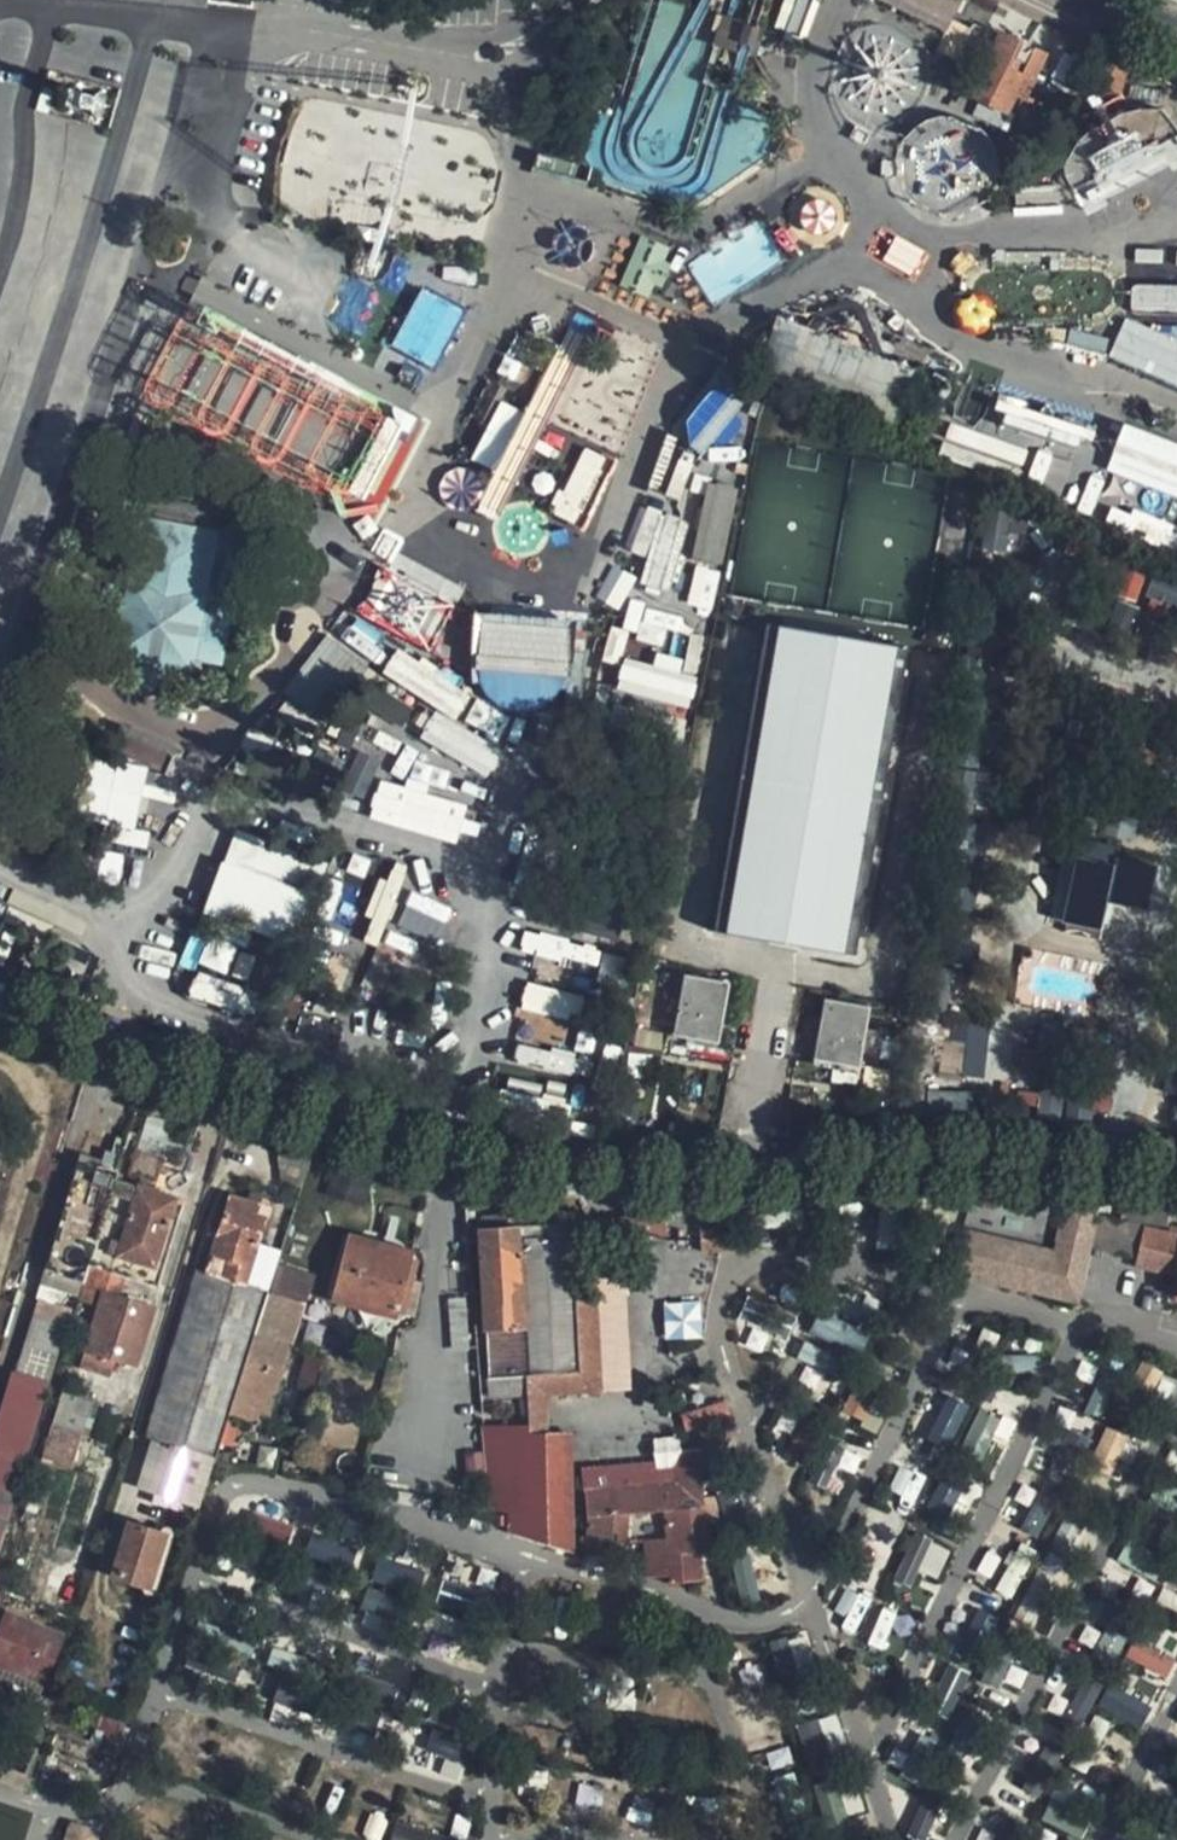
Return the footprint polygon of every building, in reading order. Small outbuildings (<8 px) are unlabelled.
[(1044,55),(1073,69),(1061,35),(1010,12),(999,34),(1044,55)] [(930,48),(944,54),(961,20),(947,13),(930,48)] [(969,95),(1013,116),(1019,104),(1044,55),(999,34),(969,95)] [(1106,52),(1093,81),(1117,92),(1130,64),(1106,52)] [(1044,55),(1019,104),(1050,118),(1073,69),(1044,55)] [(1160,100),(1054,150),(1081,206),(1176,161),(1176,137),(1160,100)] [(386,170),(389,122),(298,118),(295,168),(356,171),(358,150),(376,151),(376,169),(386,170)] [(711,304),(783,261),(758,220),(686,263),(711,304)] [(1132,313),(1176,311),(1176,284),(1131,285),(1132,313)] [(432,367),(463,309),(421,287),(390,345),(432,367)] [(1110,362),(1176,382),(1176,337),(1122,321),(1110,362)] [(725,452),(748,404),(708,386),(686,434),(725,452)] [(470,459),(496,471),(524,410),(498,399),(470,459)] [(940,450),(1019,476),(1031,439),(1080,455),(1089,428),(1005,401),(996,429),(978,423),(976,429),(950,420),(940,450)] [(1121,424),(1105,472),(1176,494),(1176,441),(1121,424)] [(577,446),(555,517),(586,526),(607,456),(577,446)] [(696,561),(725,564),(733,485),(703,483),(696,561)] [(637,584),(656,592),(688,522),(647,504),(627,550),(648,559),(637,584)] [(982,548),(1009,550),(1011,514),(985,512),(982,548)] [(135,656),(188,665),(213,534),(162,524),(135,656)] [(384,564),(356,610),(425,652),(453,606),(384,564)] [(595,598),(618,609),(634,577),(612,565),(595,598)] [(687,606),(711,610),(717,571),(693,567),(687,606)] [(659,646),(670,618),(630,603),(620,632),(659,646)] [(568,618),(480,611),(473,703),(561,709),(568,618)] [(857,961),(907,648),(765,623),(713,935),(857,961)] [(324,633),(278,704),(323,732),(368,662),(324,633)] [(394,653),(382,679),(459,713),(471,687),(394,653)] [(619,660),(616,697),(692,703),(695,664),(655,661),(655,662),(619,660)] [(490,774),(503,747),(431,712),(418,739),(490,774)] [(342,791),(362,798),(376,757),(357,750),(342,791)] [(139,823),(145,766),(83,760),(77,817),(139,823)] [(380,778),(367,816),(455,844),(473,787),(400,764),(394,782),(380,778)] [(1079,853),(1067,914),(1100,920),(1112,859),(1079,853)] [(729,978),(685,972),(677,1034),(721,1040),(729,978)] [(526,981),(519,1007),(577,1022),(584,996),(526,981)] [(868,1001),(826,996),(816,1056),(860,1061),(868,1001)] [(951,1034),(946,1072),(966,1074),(971,1037),(951,1034)] [(518,1042),(513,1057),(566,1075),(571,1060),(518,1042)] [(930,1092),(934,1064),(915,1061),(914,1074),(909,1073),(907,1088),(930,1092)] [(156,1287),(181,1202),(151,1192),(160,1161),(121,1148),(113,1172),(108,1194),(131,1202),(110,1273),(156,1287)] [(108,1194),(113,1172),(74,1161),(39,1280),(76,1291),(80,1278),(82,1278),(86,1266),(108,1194)] [(208,1458),(212,1446),(259,1286),(243,1280),(262,1218),(246,1212),(249,1201),(226,1194),(155,1430),(152,1441),(208,1458)] [(1172,1208),(1128,1201),(1126,1218),(1170,1226),(1172,1208)] [(934,1298),(1068,1331),(1089,1251),(1099,1214),(1069,1207),(1046,1290),(943,1263),(934,1298)] [(1148,1226),(1099,1214),(1089,1251),(1137,1264),(1148,1226)] [(477,1230),(491,1399),(524,1396),(523,1412),(539,1412),(539,1395),(579,1392),(567,1239),(538,1241),(538,1226),(516,1228),(506,1229),(506,1225),(505,1221),(502,1217),(498,1215),(481,1216),(478,1219),(476,1222),(476,1226),(477,1230)] [(621,1226),(622,1252),(645,1265),(660,1256),(656,1223),(621,1226)] [(1176,1273),(1176,1233),(1148,1226),(1137,1264),(1176,1273)] [(567,1239),(579,1392),(598,1391),(587,1238),(567,1239)] [(408,1261),(345,1243),(331,1294),(395,1311),(408,1261)] [(268,1289),(272,1290),(259,1332),(267,1335),(263,1346),(257,1366),(283,1374),(291,1352),(294,1343),(297,1345),(298,1344),(301,1345),(313,1303),(292,1297),(298,1272),(276,1265),(268,1289)] [(136,1365),(152,1309),(118,1300),(122,1288),(154,1297),(156,1287),(110,1273),(87,1351),(82,1368),(110,1377),(115,1359),(136,1365)] [(665,1339),(702,1338),(701,1300),(664,1301),(665,1339)] [(65,1324),(35,1315),(31,1326),(35,1327),(32,1338),(28,1336),(26,1343),(45,1349),(37,1377),(18,1372),(0,1434),(0,1481),(18,1486),(65,1324)] [(815,1315),(810,1334),(864,1349),(869,1329),(815,1315)] [(263,1346),(252,1342),(229,1415),(267,1426),(283,1374),(257,1366),(263,1346)] [(45,1349),(26,1343),(18,1372),(37,1377),(45,1349)] [(91,1397),(63,1389),(52,1428),(80,1435),(91,1397)] [(947,1394),(928,1437),(949,1446),(968,1403),(947,1394)] [(979,1457),(1000,1418),(981,1408),(960,1448),(979,1457)] [(524,1433),(540,1433),(539,1412),(523,1412),(524,1425),(524,1433)] [(486,1438),(490,1512),(511,1511),(512,1517),(512,1530),(567,1545),(566,1514),(562,1433),(540,1433),(524,1433),(524,1425),(508,1425),(508,1437),(486,1438)] [(1090,1468),(1114,1477),(1129,1436),(1104,1428),(1090,1468)] [(562,1433),(566,1514),(574,1514),(571,1432),(562,1433)] [(207,1460),(159,1445),(149,1481),(196,1497),(207,1460)] [(700,1449),(670,1451),(672,1481),(652,1483),(584,1489),(586,1518),(583,1557),(611,1560),(613,1543),(627,1544),(631,1514),(663,1511),(665,1538),(642,1540),(646,1579),(666,1576),(665,1584),(704,1581),(701,1550),(695,1552),(695,1537),(708,1534),(700,1449)] [(584,1489),(652,1483),(651,1463),(582,1468),(584,1489)] [(938,1480),(928,1509),(949,1517),(960,1488),(938,1480)] [(0,1481),(0,1546),(18,1486),(0,1481)] [(128,1522),(111,1579),(149,1590),(166,1534),(128,1522)] [(909,1534),(895,1596),(933,1604),(946,1542),(909,1534)] [(370,1589),(410,1605),(423,1573),(383,1557),(370,1589)] [(11,1599),(0,1621),(0,1652),(47,1673),(69,1628),(11,1599)] [(1136,1639),(1125,1657),(1164,1679),(1175,1661),(1136,1639)] [(1105,1686),(1095,1709),(1141,1728),(1151,1705),(1105,1686)] [(807,1755),(843,1747),(836,1718),(800,1727),(807,1755)] [(448,1834),(394,1823),(391,1839),(447,1839),(448,1834)] [(1025,1839),(1056,1839),(1030,1829),(1025,1839)]
